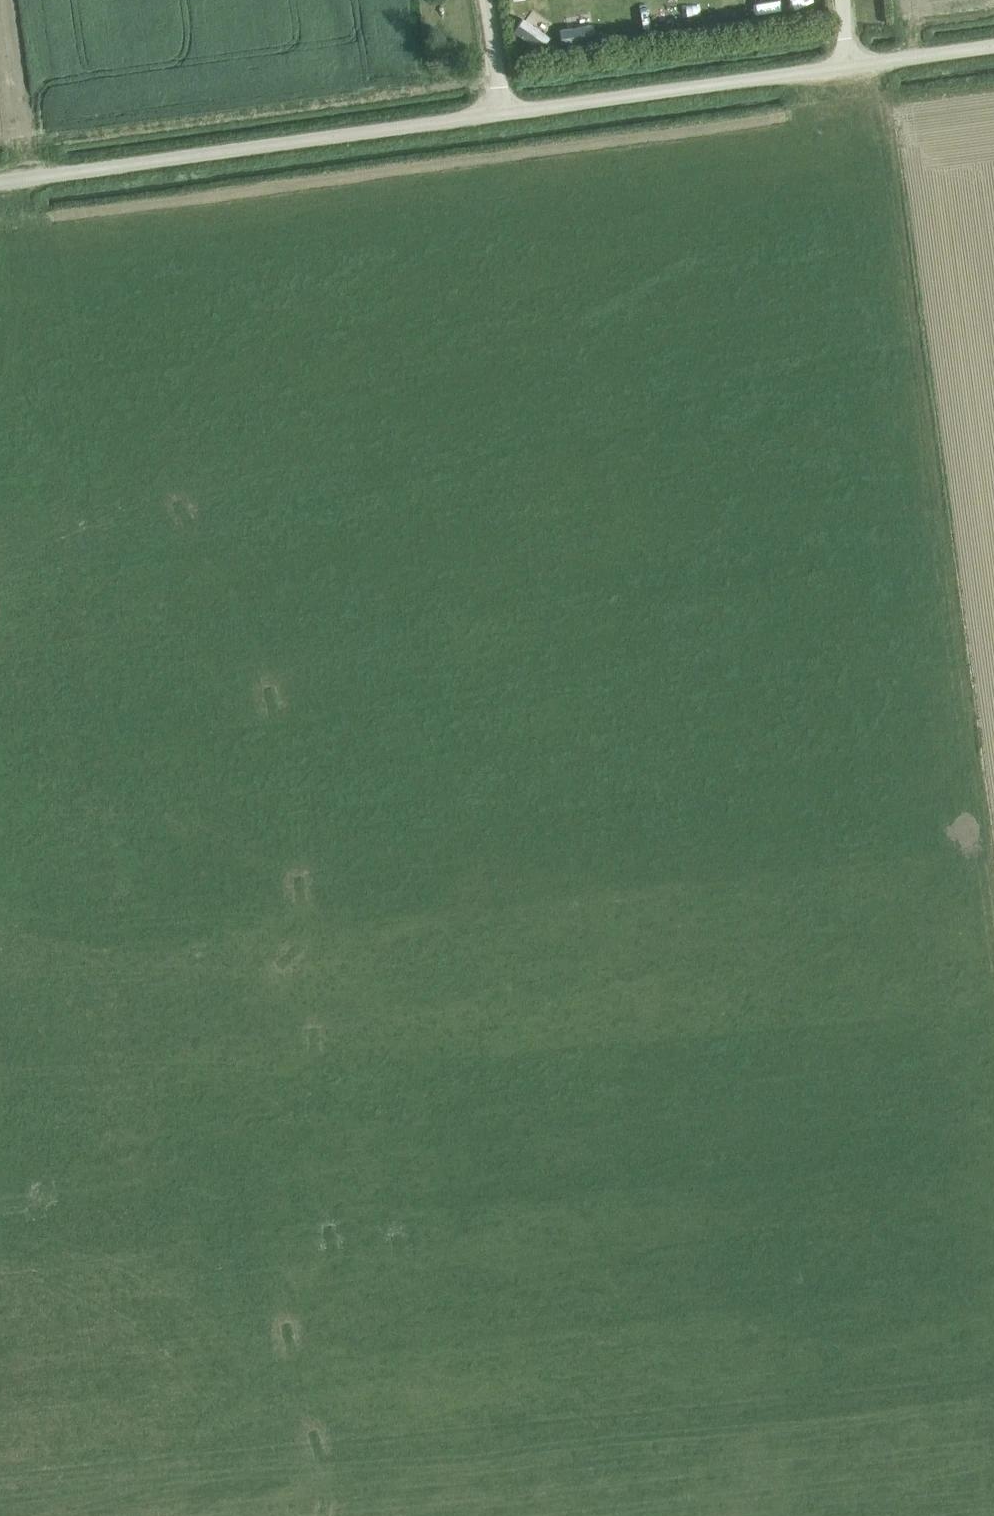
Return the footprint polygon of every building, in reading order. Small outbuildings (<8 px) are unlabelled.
[(516,10),(531,7),(530,0),(515,0),(516,10)] [(529,25),(546,39),(556,27),(539,13),(529,25)] [(576,34),(598,30),(596,15),(574,19),(576,34)]
